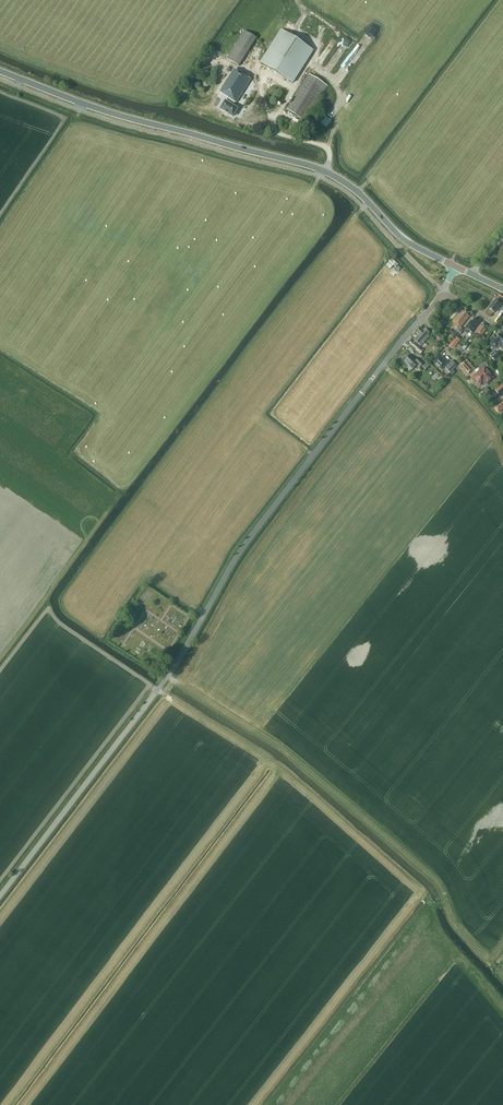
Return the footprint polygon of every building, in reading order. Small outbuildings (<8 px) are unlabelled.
[(313,50),(281,30),(260,62),(293,83),(313,50)] [(256,38),(245,31),(227,59),(239,66),(256,38)] [(237,109),(233,106),(236,102),(251,79),(234,69),(220,92),(229,97),(226,102),(225,101),(221,109),(225,111),(224,112),(228,114),(232,116),(235,113),(236,114),(239,110),(237,109)] [(328,85),(309,74),(287,109),(305,121),(328,85)] [(270,89),(276,80),(270,76),(264,85),(270,89)] [(262,126),(267,122),(252,106),(248,110),(246,109),(241,113),(247,120),(252,116),(262,126)] [(386,265),(390,269),(394,265),(396,267),(398,265),(392,259),(386,265)] [(501,300),(497,298),(495,300),(488,308),(494,313),(501,304),(499,303),(501,300)] [(469,316),(467,315),(469,313),(464,310),(463,312),(461,310),(452,321),(461,327),(469,316)] [(466,328),(464,331),(467,333),(469,330),(472,333),(480,322),(479,321),(475,318),(471,323),(470,322),(466,328)] [(487,327),(483,324),(482,323),(475,332),(480,336),(487,327)] [(429,333),(425,329),(423,331),(421,328),(416,333),(419,335),(415,341),(420,346),(429,336),(428,334),(429,333)] [(499,334),(496,338),(493,336),(488,342),(496,348),(498,346),(502,350),(502,337),(499,334)] [(460,340),(458,338),(456,337),(449,346),(453,349),(460,340)] [(459,352),(464,356),(470,349),(466,344),(459,352)] [(417,360),(411,354),(404,361),(413,370),(417,366),(420,368),(425,363),(420,357),(417,360)] [(448,362),(444,359),(441,355),(434,362),(441,370),(448,362)] [(461,365),(468,373),(474,368),(471,364),(472,364),(471,363),(470,363),(467,360),(461,365)] [(451,361),(445,367),(450,372),(456,366),(451,361)] [(479,373),(473,377),(479,384),(481,382),(484,382),(486,384),(493,378),(485,368),(481,371),(481,370),(478,372),(479,373)] [(494,371),(499,377),(502,373),(498,368),(494,371)] [(497,403),(498,404),(494,408),(499,413),(502,409),(502,410),(502,398),(497,403)]
